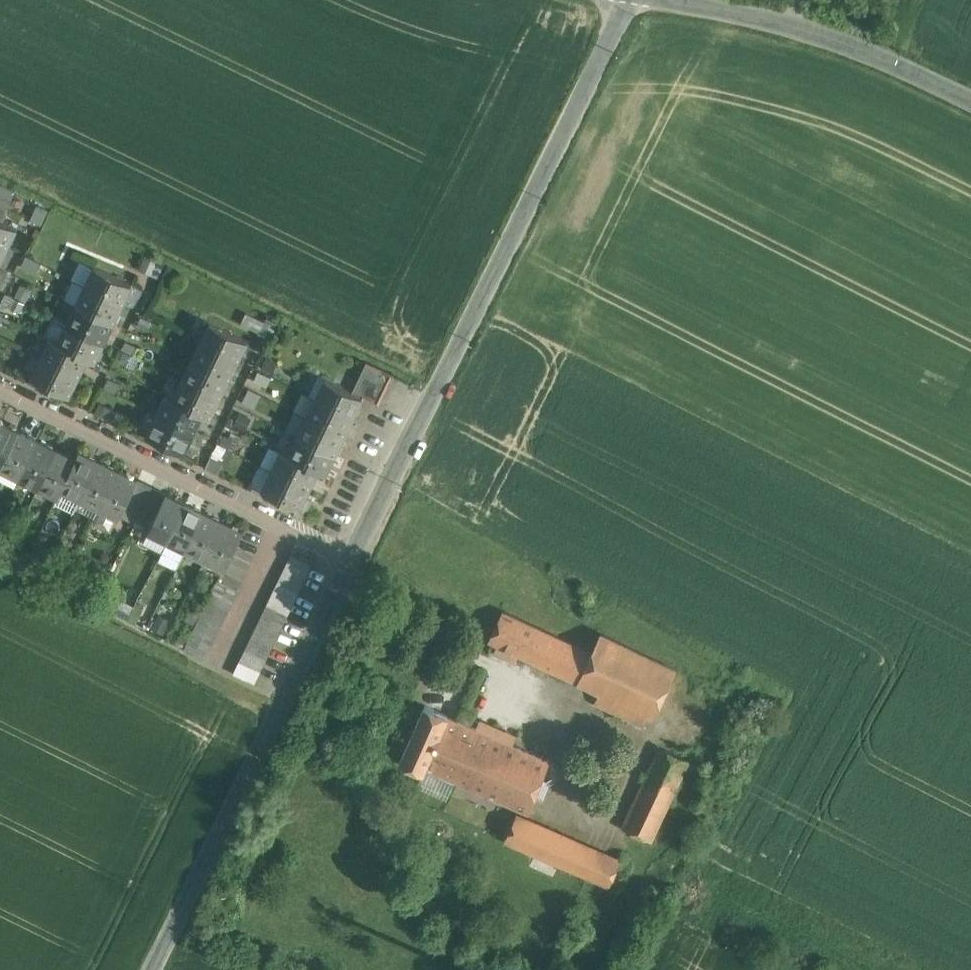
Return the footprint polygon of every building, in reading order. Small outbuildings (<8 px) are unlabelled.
[(3,208),(11,187),(0,183),(0,206),(3,208)] [(40,223),(46,207),(33,202),(27,218),(40,223)] [(3,244),(13,225),(0,219),(0,242),(3,244)] [(24,253),(20,264),(35,271),(40,261),(24,253)] [(94,264),(84,282),(120,300),(129,281),(94,264)] [(84,282),(75,301),(111,318),(120,300),(84,282)] [(15,296),(3,291),(0,298),(0,304),(22,312),(31,287),(20,283),(15,296)] [(75,301),(66,319),(102,337),(111,318),(75,301)] [(66,319),(57,338),(84,352),(92,355),(102,337),(66,319)] [(210,320),(201,339),(237,356),(246,338),(210,320)] [(49,335),(40,354),(75,371),(84,352),(57,338),(49,335)] [(25,370),(25,339),(0,340),(0,371),(25,370)] [(201,339),(192,357),(227,375),(237,356),(201,339)] [(40,354),(30,373),(65,390),(75,371),(40,354)] [(192,357),(183,376),(218,393),(227,375),(192,357)] [(354,391),(360,394),(381,403),(394,374),(368,361),(354,391)] [(183,376),(174,394),(201,408),(209,412),(218,393),(183,376)] [(324,377),(315,396),(351,414),(360,394),(354,391),(324,377)] [(166,391),(157,410),(192,427),(201,408),(174,394),(166,391)] [(315,396),(306,414),(342,432),(351,414),(315,396)] [(113,418),(117,407),(97,400),(93,410),(113,418)] [(157,410),(147,430),(182,447),(192,427),(157,410)] [(306,414),(297,433),(333,451),(342,432),(306,414)] [(0,466),(19,430),(0,421),(0,466)] [(0,466),(20,476),(38,440),(19,430),(0,466)] [(219,441),(234,446),(238,437),(223,431),(219,441)] [(297,433),(288,452),(316,466),(324,469),(333,451),(297,433)] [(20,476),(39,486),(57,449),(38,440),(20,476)] [(219,471),(231,448),(217,441),(205,464),(219,471)] [(39,486),(59,496),(62,488),(76,457),(57,449),(39,486)] [(281,449),(271,468),(306,485),(316,466),(288,452),(281,449)] [(100,460),(80,450),(76,457),(62,488),(82,497),(100,460)] [(119,469),(100,460),(82,497),(101,506),(119,469)] [(271,468),(262,487),(297,504),(306,485),(271,468)] [(138,478),(119,469),(101,506),(119,516),(120,514),(138,478)] [(151,485),(138,478),(120,514),(134,521),(136,518),(151,485)] [(136,518),(150,525),(166,492),(151,485),(136,518)] [(167,539),(185,501),(166,492),(150,525),(148,530),(167,539)] [(186,548),(205,511),(185,501),(167,539),(186,548)] [(119,516),(101,506),(93,522),(112,531),(119,516)] [(206,558),(224,520),(205,511),(186,548),(206,558)] [(225,567),(243,530),(224,520),(206,558),(225,567)] [(292,553),(234,670),(253,680),(310,562),(292,553)] [(219,578),(186,647),(204,657),(238,587),(219,578)] [(650,716),(653,717),(676,669),(601,634),(592,653),(503,611),(489,640),(498,644),(519,654),(600,692),(650,716)] [(498,644),(493,654),(515,664),(519,654),(498,644)] [(594,704),(644,728),(650,716),(600,692),(594,704)] [(449,715),(425,704),(400,760),(424,770),(426,766),(456,780),(477,728),(468,724),(473,714),(462,709),(457,720),(448,716),(449,715)] [(549,760),(477,728),(456,780),(528,812),(549,760)] [(661,748),(630,814),(657,827),(688,761),(661,748)] [(621,860),(517,814),(505,839),(610,885),(621,860)] [(657,827),(630,814),(624,827),(651,840),(657,827)]
